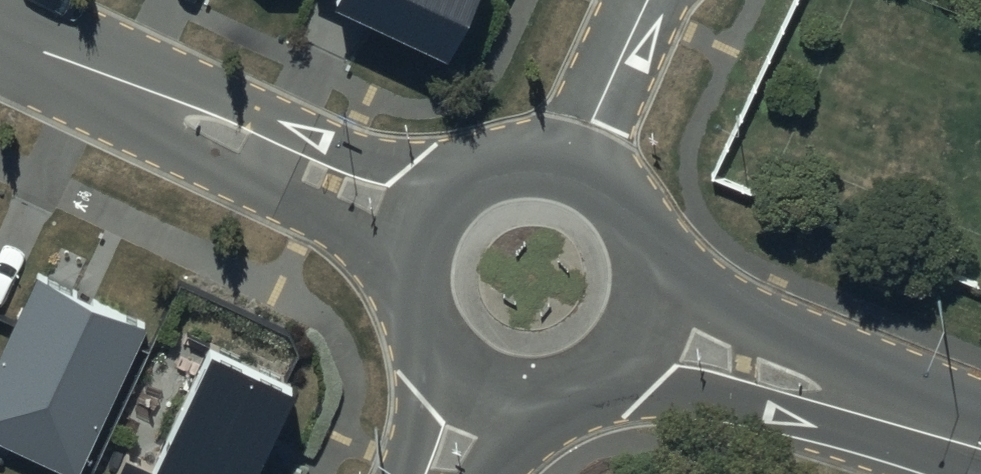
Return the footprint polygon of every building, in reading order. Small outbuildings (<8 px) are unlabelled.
[(450,23),(461,0),(401,0),(450,23)] [(38,277),(0,360),(0,448),(58,473),(79,473),(147,327),(38,277)] [(209,347),(150,472),(127,461),(120,473),(256,473),(297,388),(209,347)]
